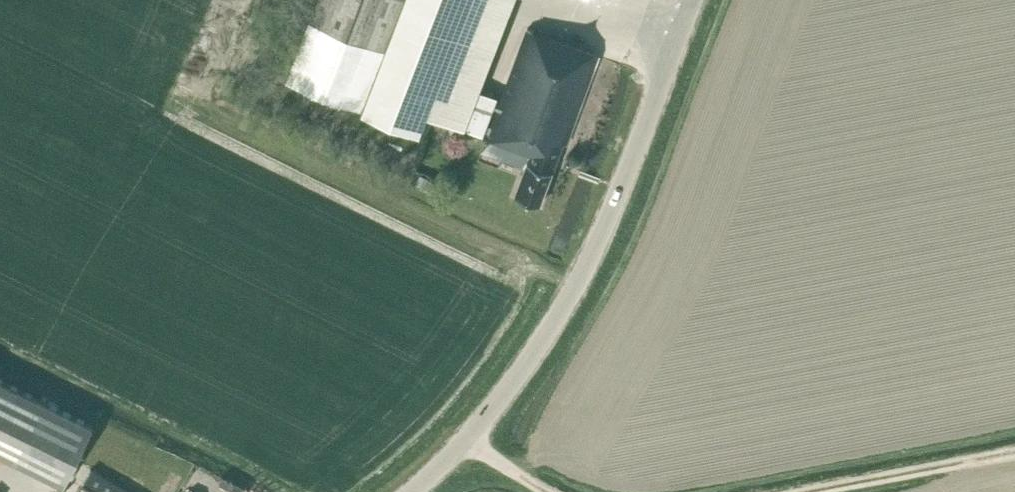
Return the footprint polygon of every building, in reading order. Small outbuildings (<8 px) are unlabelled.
[(513,0),(315,0),(286,78),(361,107),(360,109),(419,132),(426,112),(464,127),(479,89),(513,0)] [(565,143),(598,55),(526,27),(485,140),(528,157),(514,194),(539,203),(561,142),(565,143)] [(482,134),(497,96),(479,89),(464,127),(482,134)] [(423,185),(426,177),(419,174),(416,183),(423,185)] [(92,426),(0,381),(0,452),(63,483),(92,426)] [(90,467),(76,491),(133,491),(90,467)]
